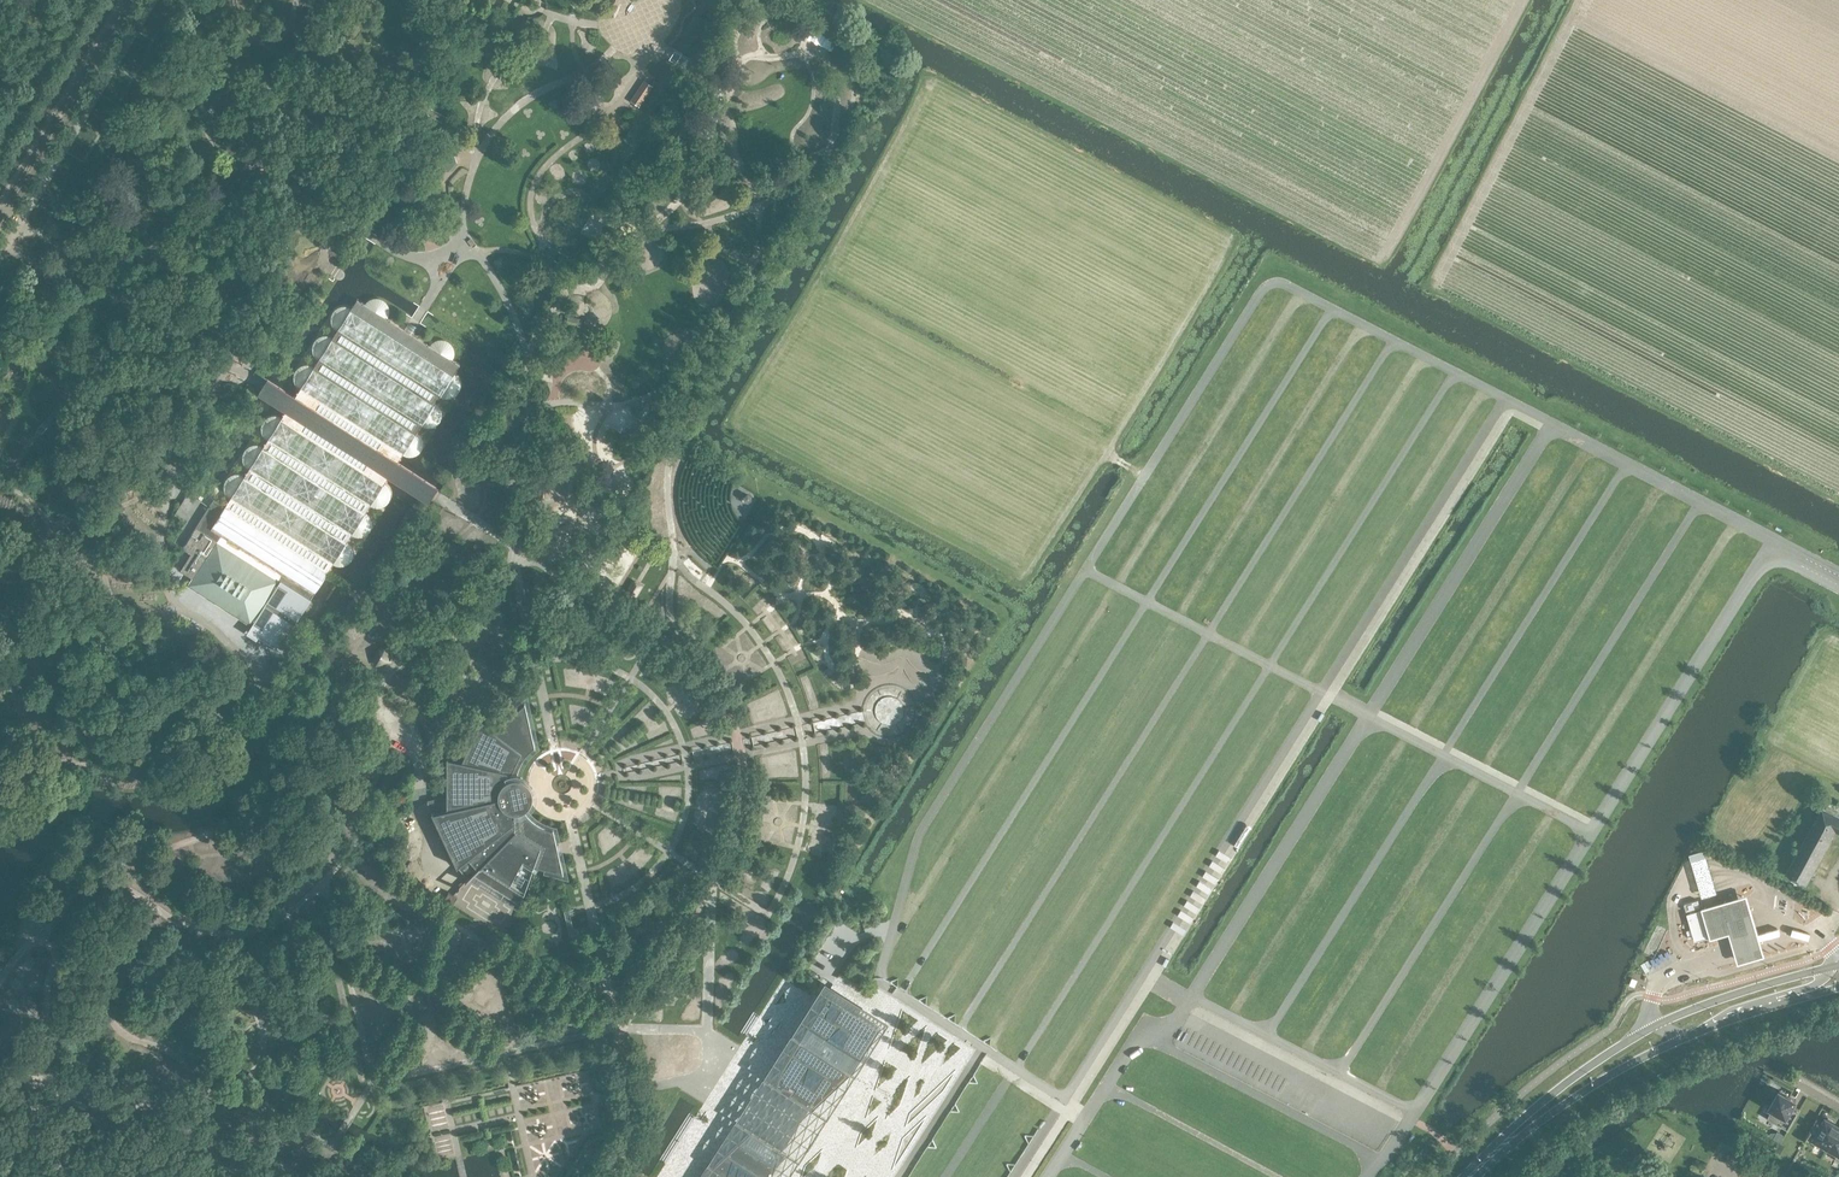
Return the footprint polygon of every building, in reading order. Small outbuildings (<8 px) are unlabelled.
[(604,8),(615,13),(621,0),(608,0),(604,8)] [(831,50),(836,40),(808,26),(803,35),(831,50)] [(864,75),(876,82),(877,82),(884,70),(872,62),(864,75)] [(653,84),(644,78),(630,99),(639,105),(653,84)] [(433,157),(437,168),(448,171),(457,162),(453,150),(441,148),(433,157)] [(424,179),(414,189),(419,202),(433,205),(442,195),(437,181),(424,179)] [(284,205),(292,218),(303,211),(295,198),(284,205)] [(191,553),(180,570),(193,578),(189,584),(251,624),(256,618),(265,624),(273,612),(277,614),(283,618),(275,630),(285,637),(313,593),(332,566),(335,567),(341,567),(344,566),(347,564),(349,562),(351,560),(351,558),(352,556),(352,552),(350,545),(346,542),(350,535),(354,537),(359,537),(364,535),(368,533),(370,528),(371,524),(371,521),(370,517),(369,515),(365,512),(369,506),(373,507),(378,508),(381,507),(385,505),(386,503),(388,501),(390,498),(390,497),(390,493),(389,489),(387,486),(383,483),(389,473),(393,476),(397,470),(400,465),(396,463),(402,454),(406,456),(411,456),(414,455),(417,454),(420,451),(421,450),(422,445),(423,442),(422,438),(420,434),(417,431),(421,425),(425,426),(430,427),(434,425),(436,424),(439,421),(441,418),(441,414),(441,410),(440,407),(439,405),(435,401),(439,395),(443,397),(452,396),(456,394),(459,388),(460,385),(460,381),(459,377),(457,374),(454,372),(460,364),(453,359),(454,357),(455,355),(455,352),(455,350),(454,347),(453,344),(451,342),(450,341),(448,340),(446,339),(444,338),(440,338),(439,339),(436,339),(434,340),(432,342),(431,343),(430,345),(413,334),(416,329),(411,326),(407,323),(404,328),(387,317),(389,313),(389,308),(388,304),(386,301),(384,299),(382,298),(380,297),(376,296),(374,296),(371,297),(369,298),(366,300),(364,303),(357,298),(352,306),(347,304),(344,304),(340,304),(337,306),(333,308),(331,313),(330,315),(330,319),(331,322),(332,324),(334,327),(335,328),(336,329),(332,335),(330,334),(327,333),(324,333),(322,333),(319,334),(317,336),(315,337),(313,339),(312,340),(312,342),(311,345),(311,348),(311,352),(313,354),(314,356),(317,359),(313,365),(308,363),(303,363),(298,365),(295,367),(293,372),(292,374),(292,377),(292,381),(295,385),(298,388),(293,396),(290,395),(287,400),(284,405),(286,407),(280,416),(275,414),(273,413),(270,413),(265,415),(263,417),(261,419),(259,425),(259,426),(259,428),(259,432),(260,434),(262,436),(265,439),(261,445),(256,443),(247,443),(246,445),(244,446),(244,447),(242,449),(240,452),(240,454),(240,460),(241,463),(242,465),(244,467),(246,469),(242,474),(237,472),(232,472),(226,475),(222,479),(221,483),(221,489),(222,492),(223,494),(227,497),(222,506),(212,500),(182,547),(191,553)] [(569,313),(565,325),(580,329),(583,317),(569,313)] [(547,476),(547,471),(537,471),(537,493),(549,493),(549,476),(547,476)] [(201,514),(208,504),(189,491),(175,511),(189,520),(195,511),(201,514)] [(632,582),(624,594),(633,599),(641,587),(632,582)] [(373,657),(375,665),(391,660),(387,644),(378,646),(373,657)] [(461,861),(473,872),(457,888),(457,889),(474,873),(519,902),(517,906),(519,906),(533,865),(562,872),(562,873),(563,873),(553,828),(552,828),(552,829),(545,827),(539,824),(533,820),(528,815),(523,809),(526,808),(528,805),(530,803),(531,800),(532,797),(532,795),(532,792),(531,789),(530,786),(529,783),(527,781),(524,779),(522,778),(519,777),(516,777),(518,770),(520,763),(524,757),(528,751),(534,746),(534,747),(535,747),(525,702),(524,702),(524,703),(493,729),(481,721),(482,720),(481,719),(462,761),(448,757),(448,756),(447,756),(447,808),(433,812),(432,811),(431,811),(457,866),(461,861)] [(1829,781),(1823,791),(1838,799),(1838,787),(1829,781)] [(1784,874),(1806,886),(1814,873),(1825,880),(1838,855),(1838,813),(1838,812),(1838,807),(1828,801),(1826,806),(1825,805),(1823,808),(1821,807),(1793,860),(1784,874)] [(1707,856),(1705,849),(1690,853),(1691,860),(1707,856)] [(457,896),(449,891),(444,899),(452,904),(457,896)] [(1746,896),(1707,907),(1715,935),(1728,931),(1738,962),(1764,954),(1746,896)] [(1715,935),(1707,907),(1688,913),(1696,940),(1715,935)] [(258,973),(268,985),(284,972),(274,959),(258,973)] [(781,1065),(776,1083),(812,1106),(849,1069),(879,1025),(827,992),(781,1065)] [(430,1006),(430,993),(419,993),(419,1006),(430,1006)] [(787,1022),(794,1026),(807,1002),(800,998),(787,1022)] [(1786,1131),(1796,1115),(1791,1112),(1794,1106),(1776,1095),(1765,1113),(1769,1115),(1767,1120),(1786,1131)] [(1804,1140),(1814,1146),(1817,1141),(1828,1147),(1838,1127),(1838,1125),(1833,1122),(1834,1121),(1828,1117),(1827,1119),(1825,1118),(1823,1121),(1817,1118),(1804,1140)] [(1828,1147),(1838,1153),(1835,1158),(1838,1160),(1838,1127),(1828,1147)] [(705,1176),(770,1176),(774,1164),(773,1163),(778,1147),(751,1130),(712,1166),(705,1176)]
